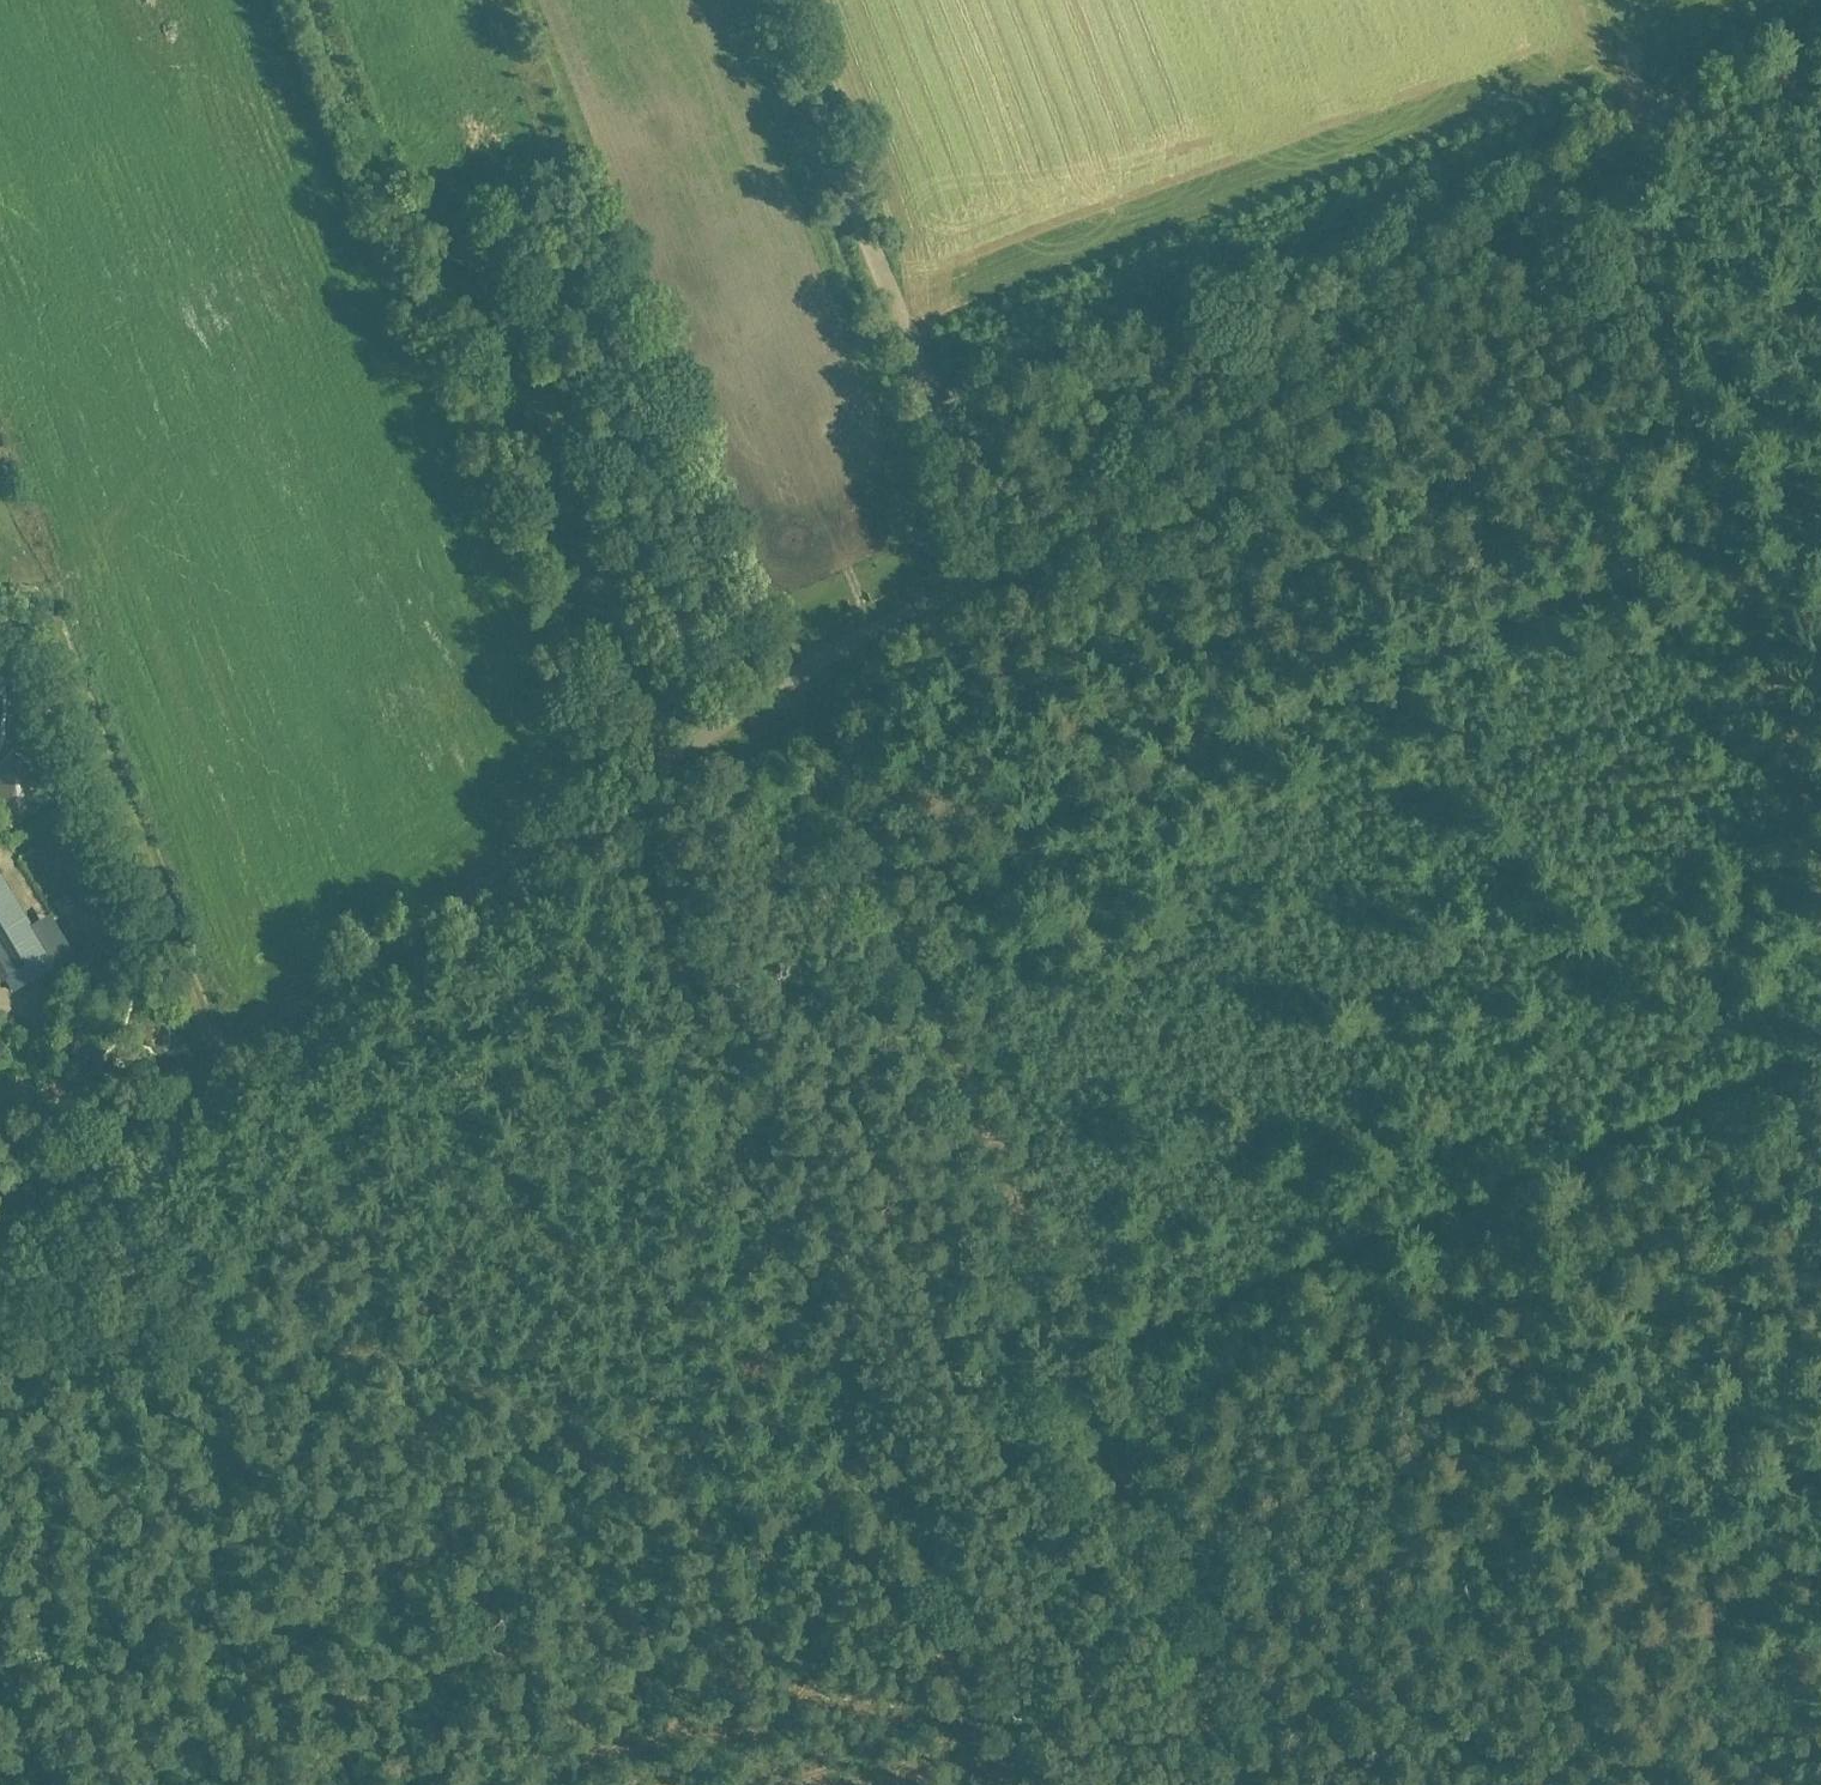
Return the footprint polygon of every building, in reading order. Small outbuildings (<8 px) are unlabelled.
[(0,762),(0,798),(7,801),(19,770),(0,762)] [(5,975),(14,991),(57,965),(2,873),(0,874),(0,978),(5,975)] [(66,925),(45,936),(69,979),(90,967),(66,925)]
